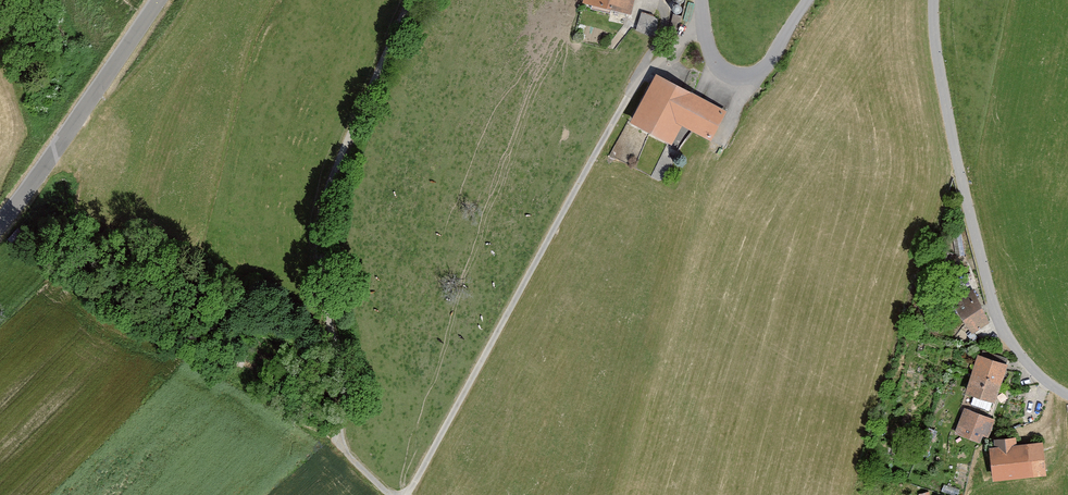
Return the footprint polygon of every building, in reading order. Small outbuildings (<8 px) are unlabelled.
[(586,3),(632,15),(636,0),(587,0),(586,3)] [(657,19),(641,13),(636,31),(653,38),(657,19)] [(728,110),(657,75),(633,124),(673,145),(682,126),(712,141),(728,110)] [(974,289),(956,304),(973,334),(990,322),(987,307),(974,289)] [(1010,364),(980,352),(968,393),(999,403),(1010,364)] [(965,407),(956,433),(986,445),(997,419),(965,407)] [(998,445),(995,445),(997,481),(1049,477),(1046,442),(1020,442),(1018,436),(997,437),(998,445)]
